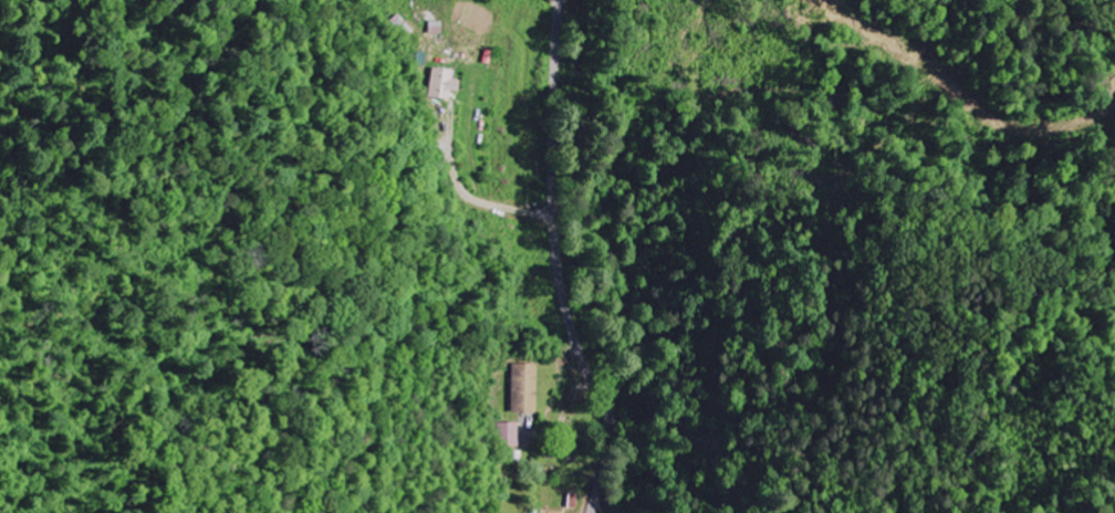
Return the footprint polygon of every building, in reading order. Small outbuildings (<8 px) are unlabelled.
[(432,34),(444,35),(444,23),(433,23),(432,34)] [(455,100),(455,92),(462,92),(463,81),(456,81),(457,71),(437,70),(436,99),(455,100)] [(539,365),(515,365),(515,412),(538,413),(539,365)] [(504,449),(521,448),(521,423),(503,424),(504,449)]
